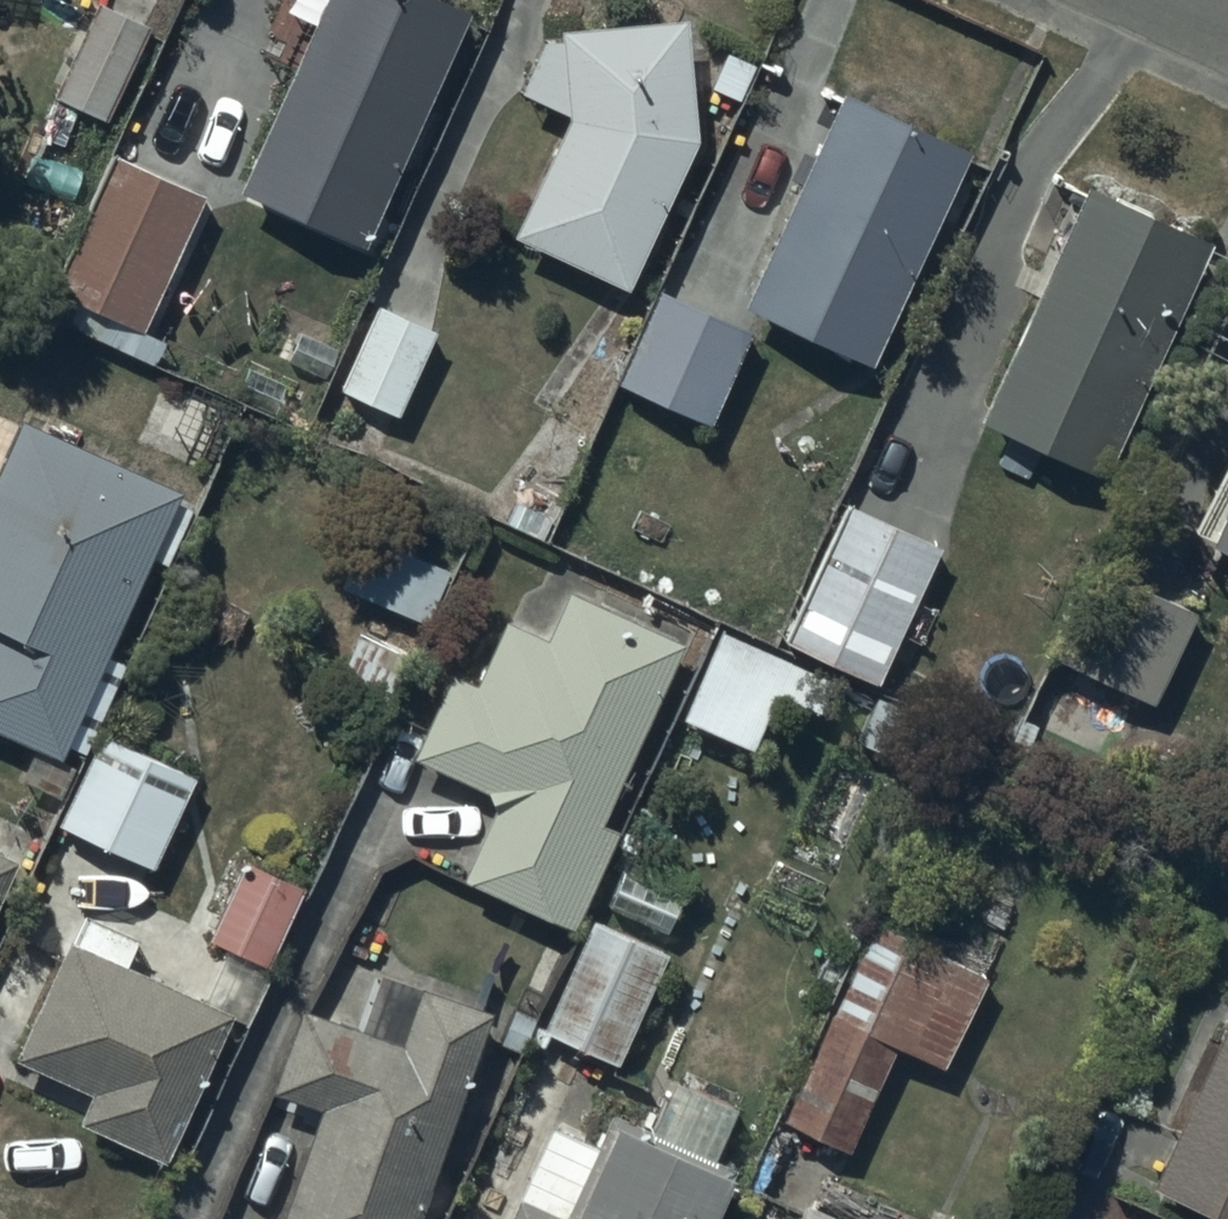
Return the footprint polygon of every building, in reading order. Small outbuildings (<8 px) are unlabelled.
[(131,0),(92,0),(54,89),(111,113),(155,10),(131,0)] [(241,178),(369,234),(471,0),(319,0),(241,178)] [(690,4),(558,15),(559,26),(548,27),(523,80),(571,102),(514,225),(631,279),(700,131),(690,4)] [(847,74),(746,293),(876,352),(893,315),(906,321),(925,281),(911,274),(938,217),(959,227),(978,185),(956,175),(975,133),(847,74)] [(113,138),(51,278),(145,319),(150,307),(182,321),(203,273),(173,260),(208,180),(113,138)] [(1088,175),(979,411),(1100,467),(1209,231),(1088,175)] [(756,319),(659,277),(618,370),(715,412),(756,319)] [(439,322),(378,296),(342,382),(403,408),(439,322)] [(0,458),(0,716),(64,746),(70,734),(88,743),(136,641),(114,630),(128,600),(144,607),(155,583),(139,576),(151,551),(169,560),(196,503),(173,493),(179,480),(24,407),(0,458)] [(1198,522),(1227,535),(1227,457),(1198,522)] [(725,611),(681,707),(755,740),(803,635),(883,672),(945,536),(848,492),(782,637),(725,611)] [(452,563),(365,525),(341,579),(428,617),(452,563)] [(1197,600),(1085,551),(1044,643),(1155,692),(1197,600)] [(455,667),(417,748),(492,782),(496,799),(465,865),(577,918),(622,821),(611,816),(694,638),(570,581),(558,605),(527,591),(515,615),(509,612),(479,678),(455,667)] [(101,725),(58,816),(152,860),(195,769),(101,725)] [(18,846),(0,838),(0,888),(18,846)] [(70,929),(16,1048),(91,1082),(78,1111),(169,1153),(233,1012),(249,1019),(277,959),(271,956),(307,876),(245,848),(209,928),(230,938),(206,991),(129,956),(141,930),(90,907),(78,933),(70,929)] [(590,909),(541,1019),(616,1052),(609,1067),(627,1076),(641,1045),(627,1039),(669,944),(590,909)] [(878,911),(787,1110),(854,1140),(900,1039),(945,1059),(993,954),(945,932),(941,940),(878,911)] [(303,998),(274,1080),(322,1097),(280,1218),(419,1218),(495,1001),(377,960),(358,1017),(303,998)] [(1150,1173),(1227,1210),(1227,1006),(1150,1173)] [(505,1218),(704,1218),(735,1152),(616,1096),(597,1136),(554,1115),(505,1218)] [(792,1218),(872,1218),(823,1197),(831,1178),(777,1154),(762,1189),(799,1205),(792,1218)]
